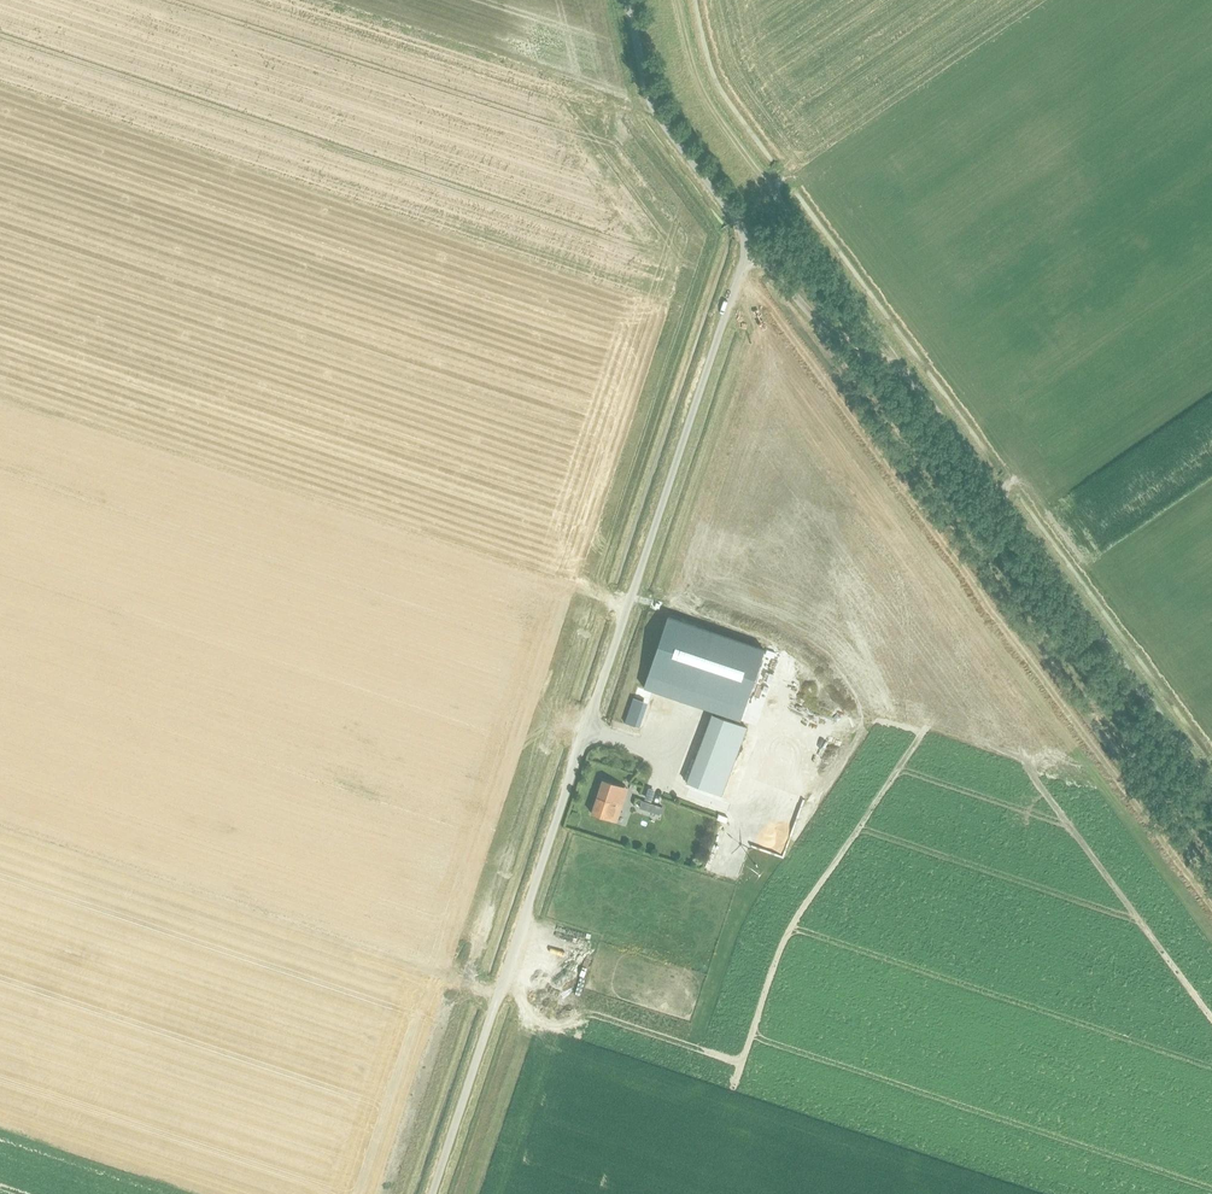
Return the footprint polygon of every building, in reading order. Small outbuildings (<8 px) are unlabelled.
[(853,327),(850,329),(857,338),(860,336),(853,327)] [(668,617),(644,688),(652,690),(657,677),(745,707),(765,650),(668,617)] [(648,715),(656,694),(649,691),(641,712),(648,715)] [(687,783),(721,796),(747,727),(712,714),(687,783)] [(641,729),(644,722),(629,715),(626,722),(641,729)] [(603,780),(591,813),(617,822),(628,789),(603,780)]
